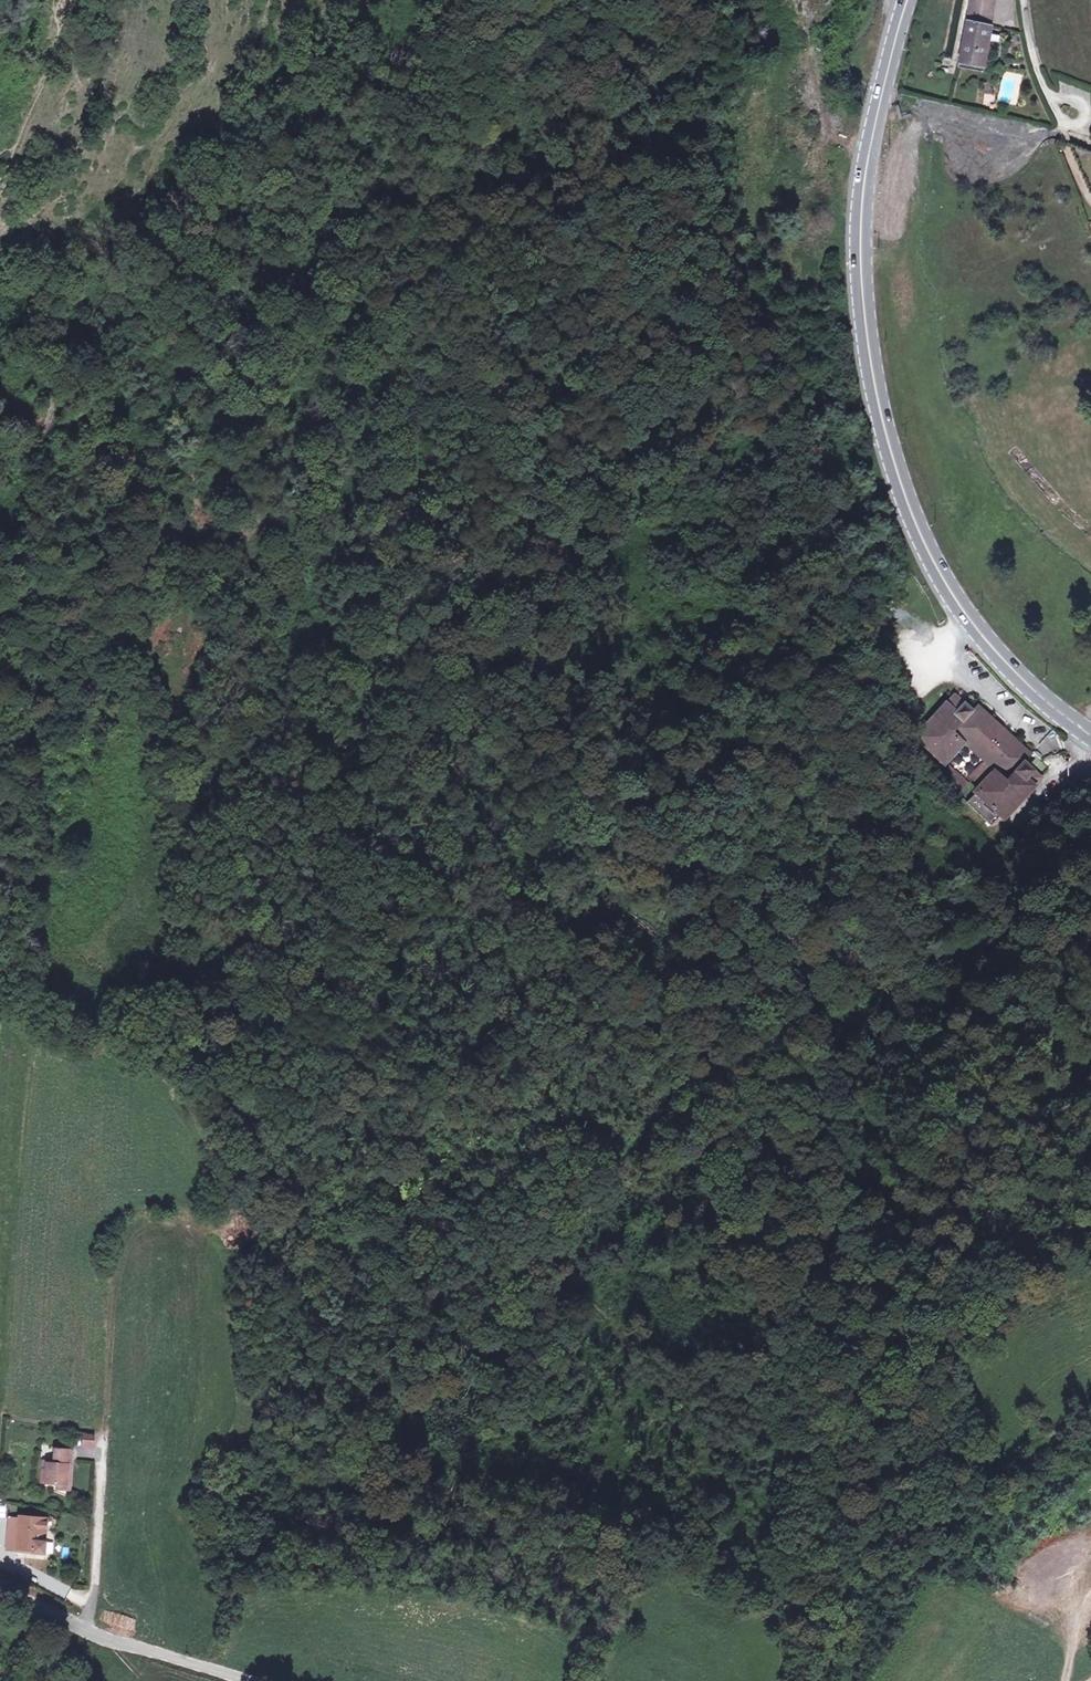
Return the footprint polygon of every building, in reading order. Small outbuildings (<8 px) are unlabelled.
[(968,27),(995,29),(997,0),(973,0),(968,27)] [(988,67),(995,29),(968,27),(962,64),(988,67)] [(960,734),(987,762),(997,772),(1017,753),(1022,749),(977,699),(973,703),(964,694),(955,703),(945,694),(914,722),(941,751),(960,734)] [(1027,762),(1017,753),(997,772),(987,762),(984,765),(975,775),(968,782),(997,810),(1028,778),(1019,771),(1027,762)] [(969,769),(978,759),(974,756),(965,765),(969,769)] [(984,765),(978,759),(969,769),(975,775),(984,765)] [(97,1438),(88,1437),(86,1450),(95,1451),(97,1438)] [(64,1488),(65,1488),(67,1468),(70,1468),(72,1454),(55,1452),(53,1466),(46,1465),(44,1486),(55,1487),(55,1492),(63,1493),(64,1488)] [(23,1558),(23,1554),(31,1555),(31,1559),(50,1561),(52,1549),(45,1548),(46,1538),(53,1539),(54,1527),(27,1523),(27,1526),(16,1524),(12,1556),(23,1558)]
